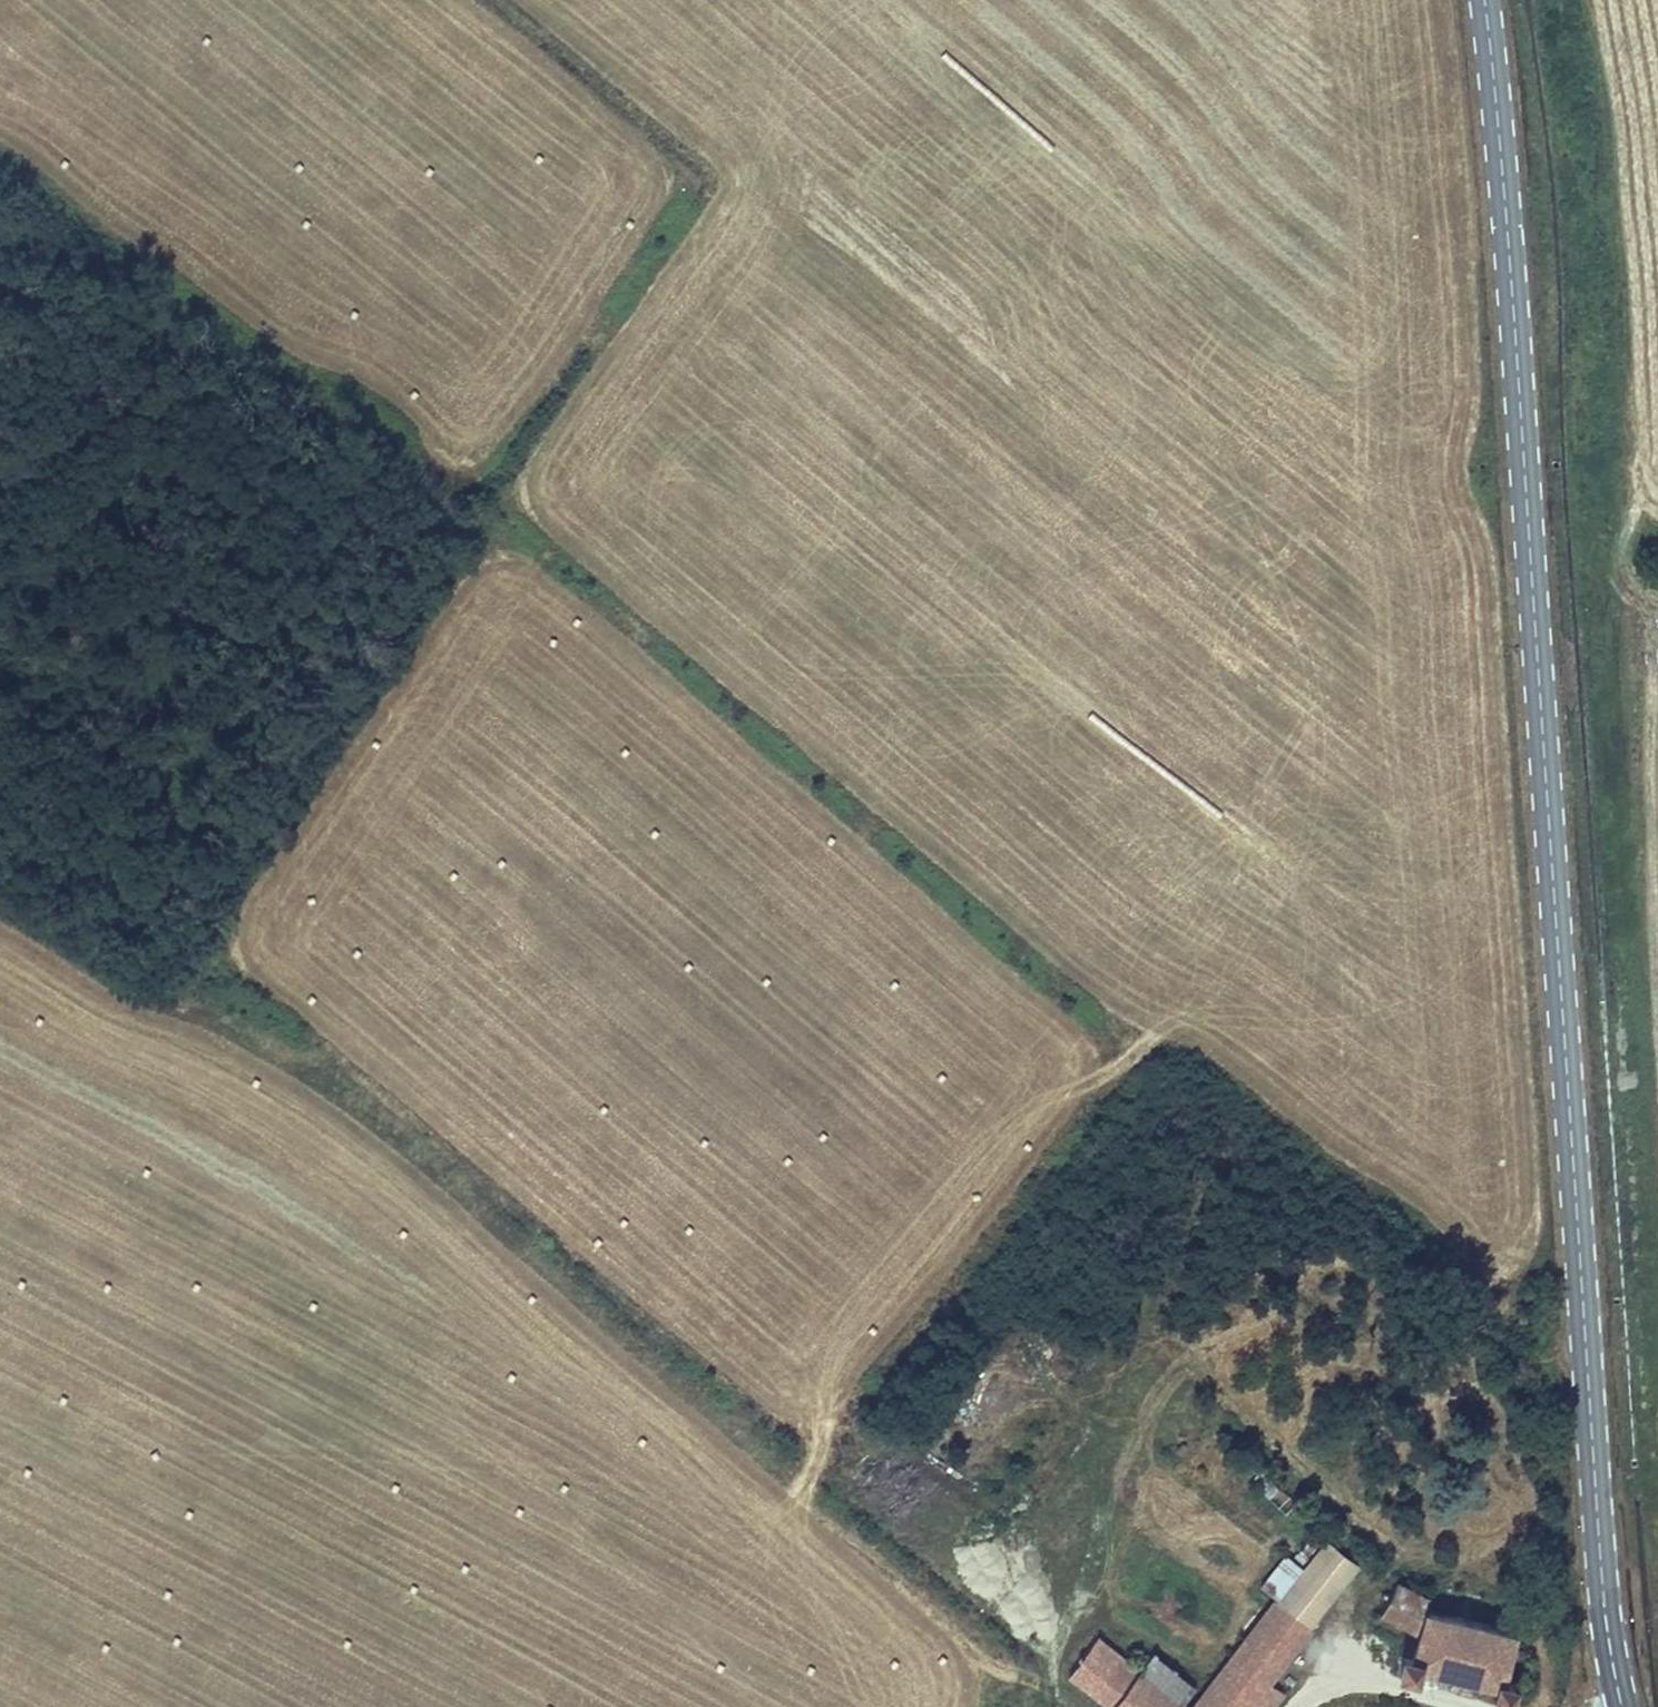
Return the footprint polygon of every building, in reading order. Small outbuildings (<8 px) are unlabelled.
[(1304,1566),(1277,1601),(1306,1624),(1355,1561),(1324,1537),(1303,1564),(1304,1566)] [(1411,1656),(1400,1654),(1396,1669),(1412,1673),(1415,1664),(1493,1683),(1490,1693),(1507,1697),(1511,1680),(1499,1677),(1511,1628),(1423,1608),(1427,1598),(1396,1582),(1379,1612),(1408,1627),(1417,1632),(1411,1656)] [(1268,1679),(1309,1626),(1306,1624),(1277,1601),(1274,1599),(1191,1706),(1247,1706),(1268,1679)] [(1408,1627),(1400,1654),(1411,1656),(1417,1632),(1408,1627)] [(1068,1673),(1112,1706),(1137,1672),(1093,1638),(1068,1673)] [(1153,1652),(1137,1672),(1177,1703),(1193,1683),(1153,1652)] [(1112,1706),(1114,1706),(1183,1706),(1177,1703),(1137,1672),(1112,1706)] [(1247,1706),(1271,1706),(1283,1691),(1268,1679),(1247,1706)]
